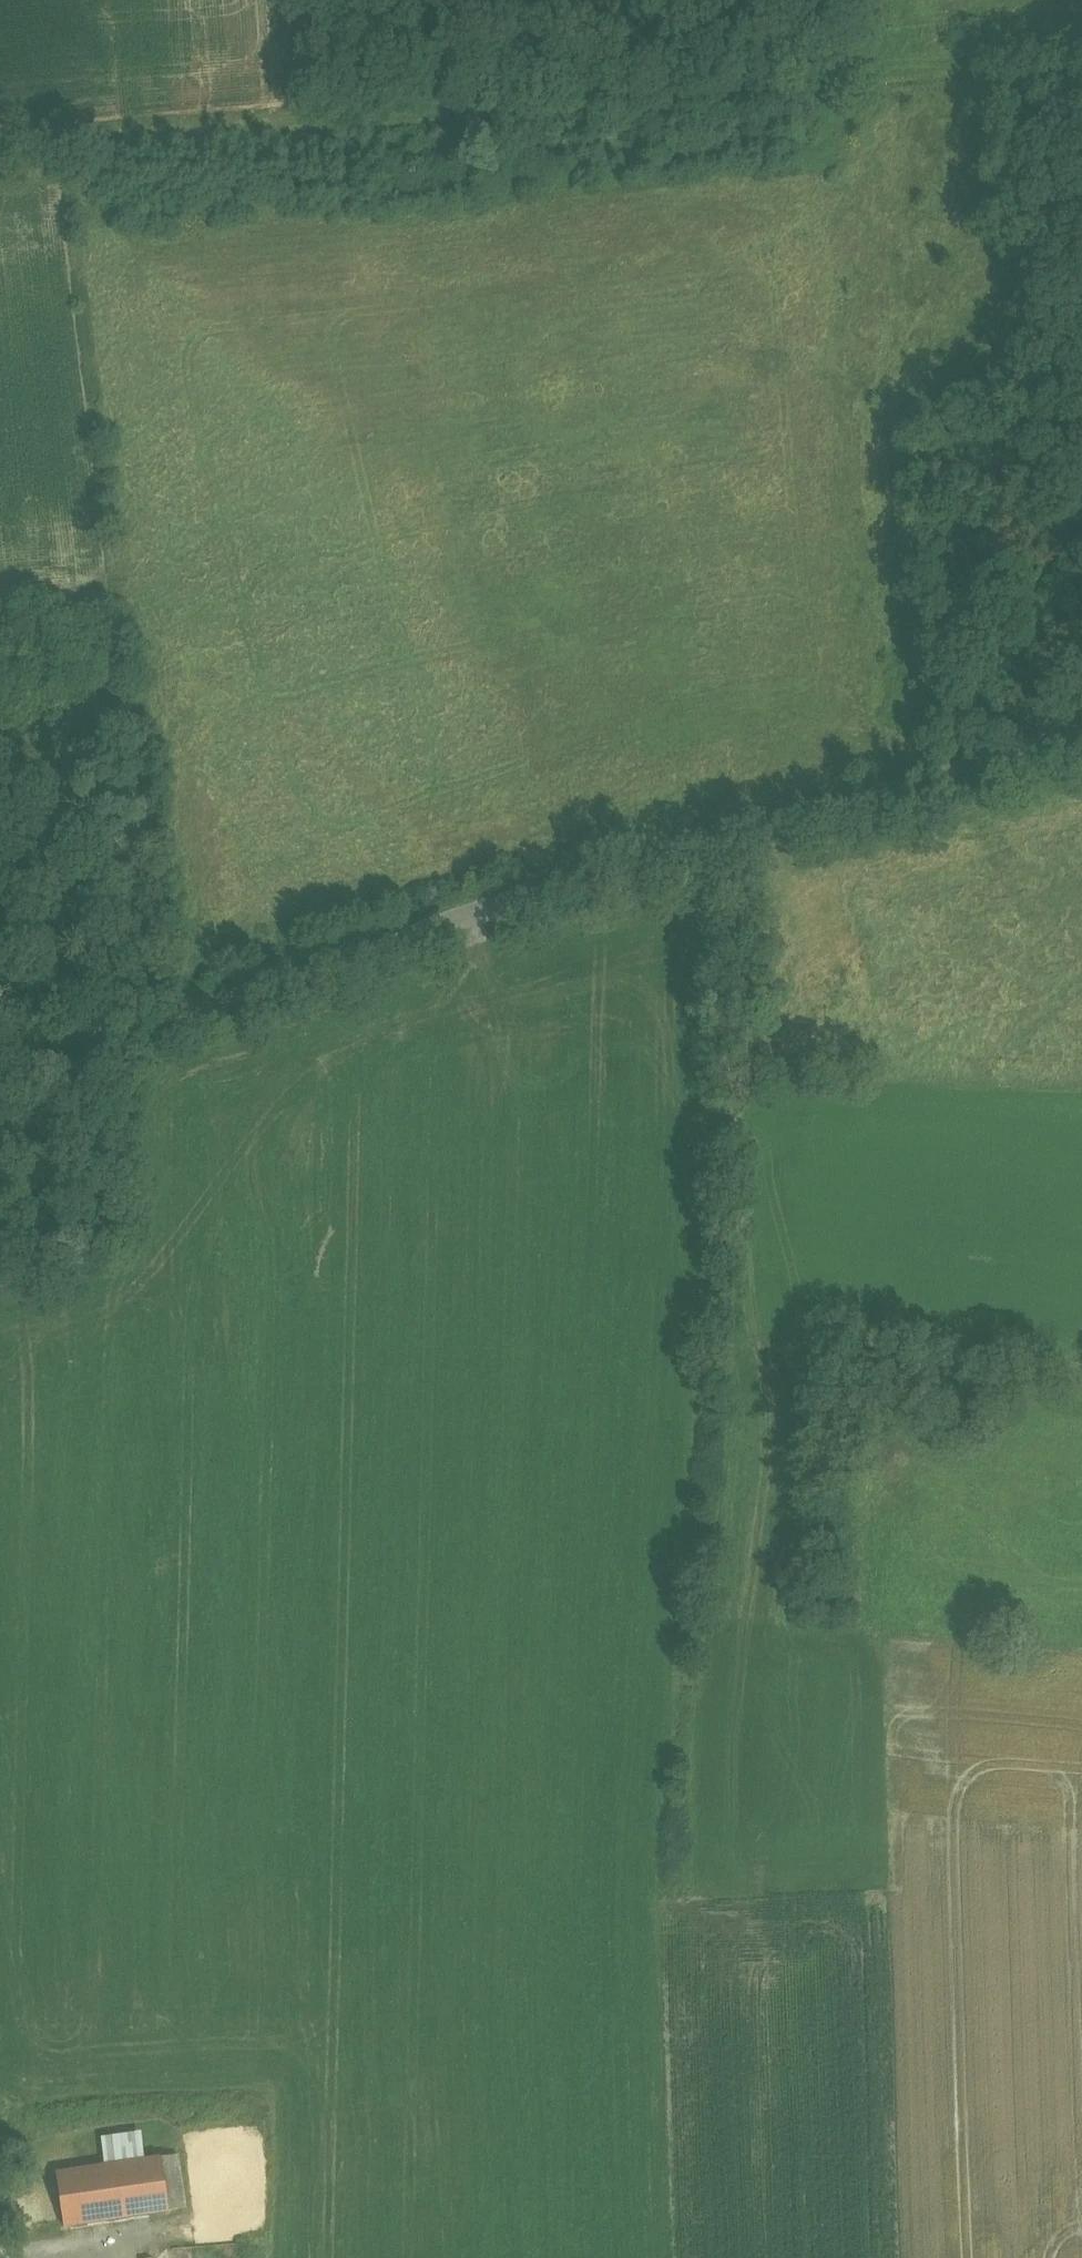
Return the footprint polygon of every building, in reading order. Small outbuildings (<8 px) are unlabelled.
[(177,2154),(56,2172),(64,2225),(185,2207),(177,2154)]
